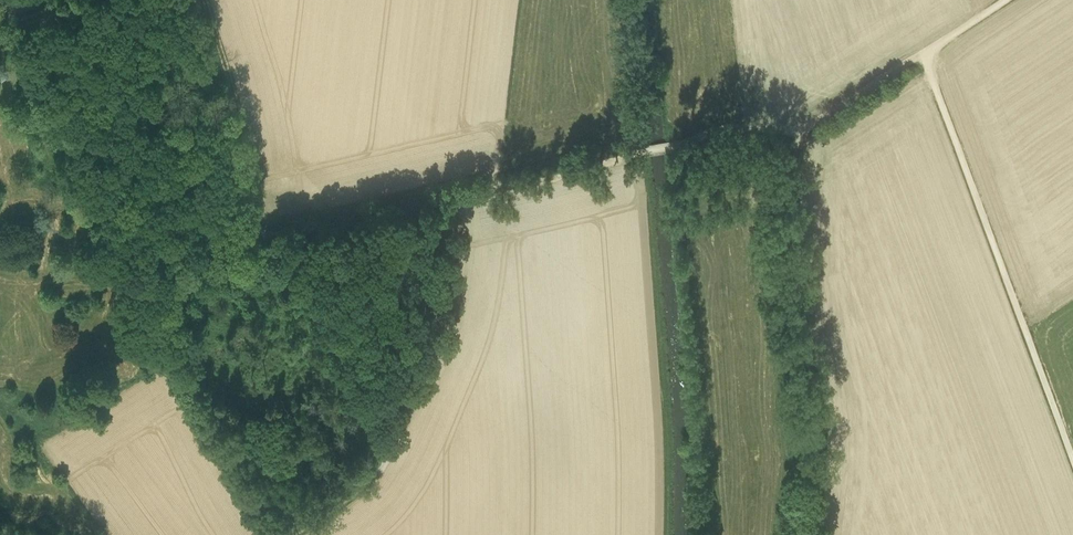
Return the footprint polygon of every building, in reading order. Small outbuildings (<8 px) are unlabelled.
[(16,16),(24,34),(62,17),(55,0),(53,0),(16,16)]
